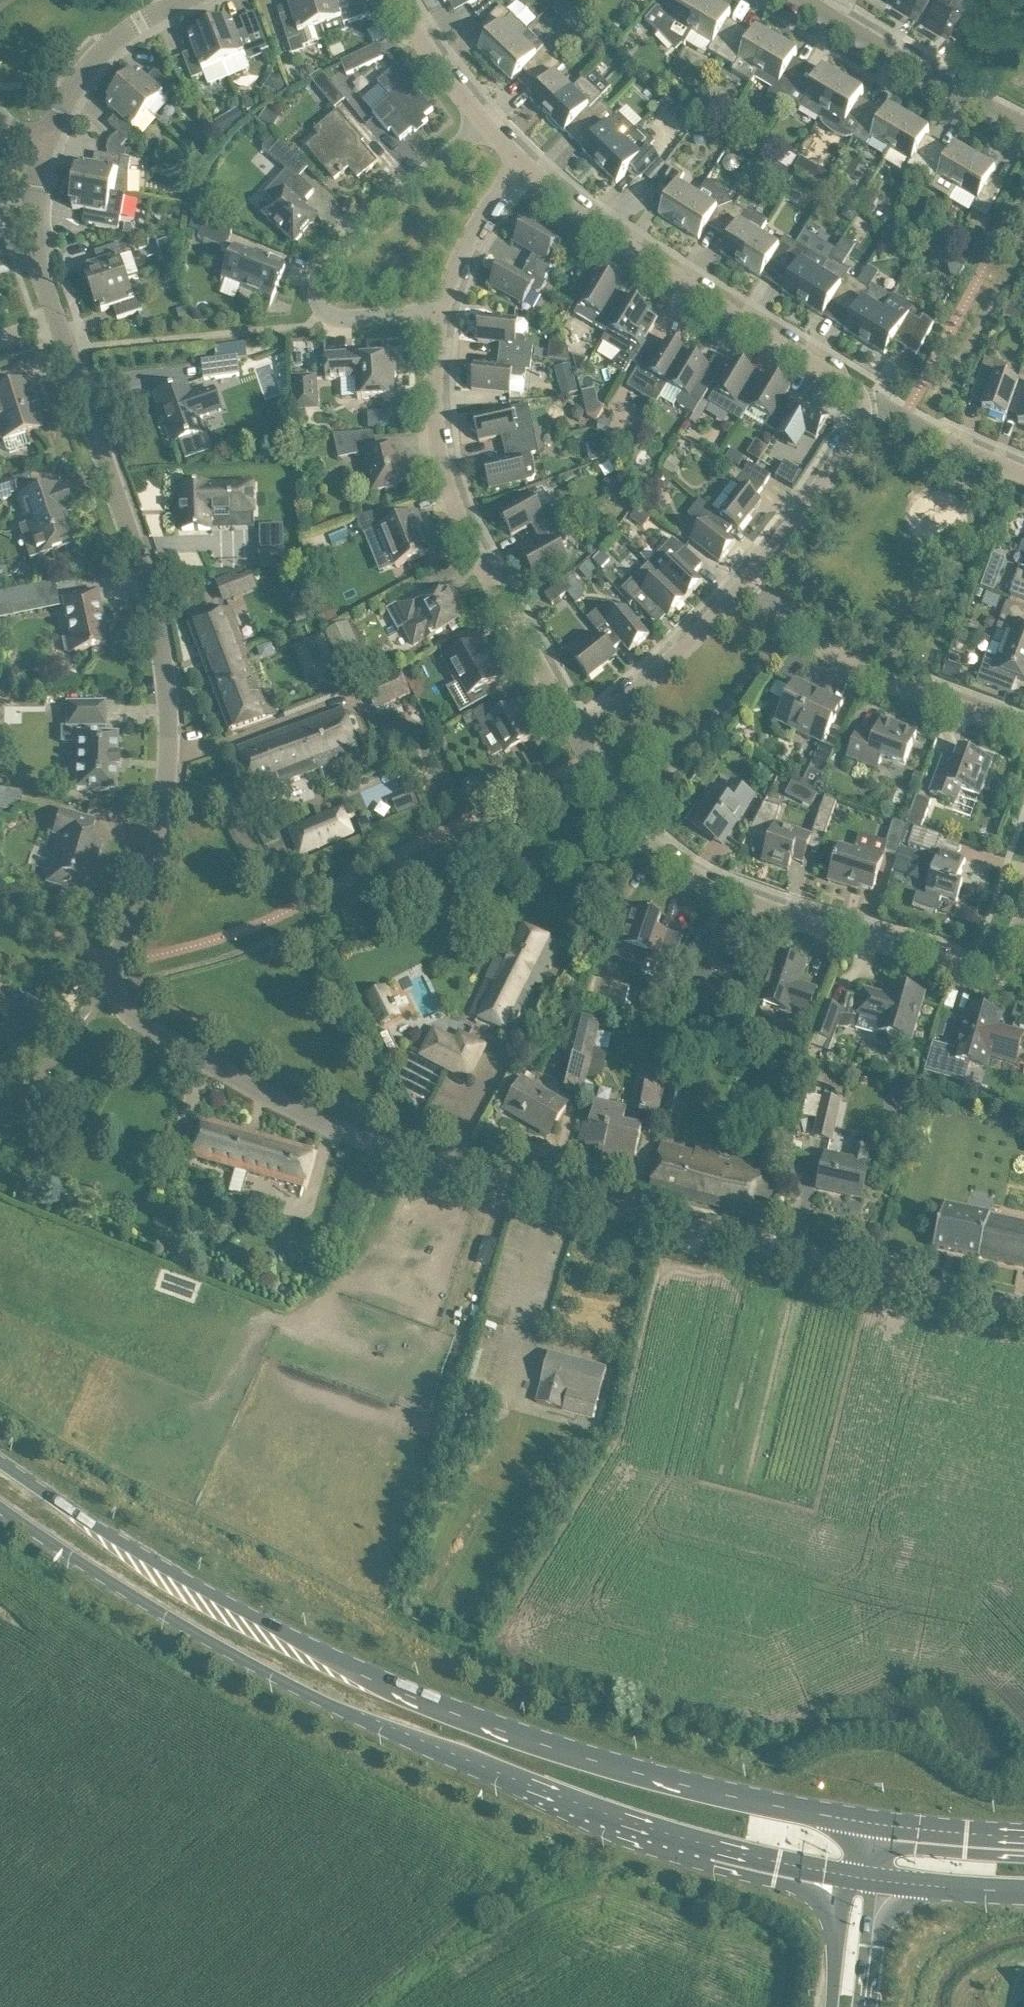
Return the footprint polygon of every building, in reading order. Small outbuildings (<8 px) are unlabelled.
[(289,3),(292,12),(280,16),(292,54),(305,50),(303,45),(324,39),(312,0),(288,0),(289,3)] [(324,39),(345,31),(343,23),(367,15),(362,0),(312,0),(324,39)] [(565,0),(561,0),(553,8),(565,19),(574,9),(565,0)] [(684,44),(686,45),(692,32),(693,32),(711,1),(708,0),(667,0),(662,8),(658,6),(646,20),(658,33),(659,33),(676,51),(684,44)] [(884,1),(904,14),(909,6),(920,12),(927,0),(885,0),(884,1)] [(920,12),(915,20),(936,33),(938,30),(947,36),(951,31),(957,21),(963,10),(969,0),(949,0),(948,1),(947,0),(927,0),(920,12)] [(726,23),(731,13),(711,1),(693,32),(712,44),(708,51),(721,59),(738,30),(726,23)] [(496,10),(483,25),(492,34),(478,48),(495,65),(501,59),(528,31),(502,5),(496,10)] [(227,23),(225,20),(209,26),(230,78),(251,70),(246,58),(247,57),(252,60),(264,55),(262,51),(269,48),(259,24),(248,28),(237,33),(232,21),(227,23)] [(961,37),(962,36),(967,27),(957,21),(951,31),(961,37)] [(189,38),(191,43),(194,50),(182,55),(192,79),(204,74),(209,86),(230,78),(209,26),(193,32),(195,36),(189,38)] [(756,28),(751,37),(751,38),(738,30),(721,59),(735,67),(732,71),(751,82),(755,77),(758,71),(759,71),(772,49),(777,41),(756,28)] [(535,76),(554,56),(528,31),(501,59),(495,65),(512,81),(526,67),(535,76)] [(777,41),(772,49),(759,71),(758,71),(755,77),(772,88),(768,96),(784,105),(788,98),(804,69),(792,62),(797,53),(777,41)] [(348,75),(383,58),(377,45),(341,62),(348,75)] [(389,99),(386,101),(377,90),(365,101),(376,117),(389,132),(392,129),(401,139),(413,129),(415,131),(428,120),(425,116),(433,109),(421,94),(422,93),(389,54),(377,64),(386,75),(378,82),(389,95),(387,97),(389,99)] [(554,56),(535,76),(544,85),(531,99),(548,115),(553,110),(572,90),(556,74),(564,66),(554,56)] [(822,67),(817,76),(817,77),(804,69),(788,98),(801,106),(800,108),(819,119),(843,80),(822,67)] [(134,75),(131,73),(119,86),(148,112),(163,95),(166,98),(175,88),(170,84),(155,70),(147,80),(138,71),(134,75)] [(345,100),(329,81),(320,71),(309,77),(335,108),(345,100)] [(603,96),(584,77),(572,90),(553,110),(548,115),(565,132),(578,118),(588,127),(606,107),(599,100),(603,96)] [(858,101),(863,91),(843,80),(819,119),(822,121),(823,124),(827,128),(830,132),(835,135),(842,137),(847,138),(852,136),(854,137),(871,108),(858,101)] [(107,106),(112,110),(116,114),(108,123),(119,132),(110,142),(122,148),(137,131),(134,128),(148,112),(119,86),(108,99),(111,101),(107,106)] [(671,93),(659,106),(669,116),(682,102),(671,93)] [(606,107),(588,127),(597,135),(583,149),(600,166),(624,141),(638,126),(643,121),(627,106),(619,114),(617,117),(606,107)] [(889,106),(884,115),(883,116),(871,108),(854,137),(867,145),(872,138),(890,149),(891,149),(909,119),(889,106)] [(338,111),(314,131),(324,143),(313,152),(322,163),(335,179),(340,174),(341,175),(345,172),(344,170),(350,167),(355,174),(362,168),(366,173),(378,162),(362,143),(364,141),(351,126),(338,111)] [(929,130),(909,119),(891,149),(890,149),(883,160),(899,169),(906,158),(910,160),(906,168),(920,176),(937,147),(924,140),(929,130)] [(649,148),(654,142),(638,126),(624,141),(600,166),(617,183),(631,168),(640,177),(659,158),(649,148)] [(273,137),(263,147),(270,153),(269,155),(281,166),(291,154),(279,143),(273,137)] [(955,145),(950,154),(949,155),(937,147),(920,176),(934,184),(931,188),(951,199),(957,188),(975,157),(955,145)] [(76,168),(73,185),(81,186),(125,194),(130,195),(129,172),(131,159),(125,158),(108,155),(95,153),(93,165),(81,163),(80,168),(76,168)] [(990,179),(996,169),(975,157),(957,188),(977,200),(972,207),(986,215),(1003,186),(990,179)] [(672,167),(658,190),(669,197),(659,213),(679,226),(697,196),(678,184),(685,174),(672,167)] [(274,202),(263,215),(280,229),(295,243),(317,218),(312,213),(300,202),(302,199),(305,201),(314,191),(300,177),(289,168),(286,171),(276,182),(279,185),(268,197),(274,202)] [(710,181),(706,182),(697,196),(679,226),(699,238),(709,222),(720,228),(735,205),(733,204),(727,193),(724,187),(720,183),(715,181),(710,181)] [(73,185),(70,202),(74,203),(73,208),(78,209),(85,210),(83,223),(103,226),(109,227),(119,229),(125,194),(81,186),(73,185)] [(735,205),(720,228),(731,235),(721,252),(741,264),(759,235),(760,235),(769,221),(749,208),(747,213),(735,205)] [(226,248),(233,231),(205,220),(198,237),(226,248)] [(526,220),(513,242),(534,254),(528,264),(550,276),(558,261),(557,256),(551,253),(559,239),(526,220)] [(807,251),(815,239),(806,230),(797,244),(782,267),(793,274),(783,290),(803,303),(830,259),(829,259),(827,262),(807,251)] [(778,246),(760,235),(759,235),(741,264),(761,277),(771,260),(782,267),(797,244),(785,236),(778,246)] [(99,263),(87,267),(89,273),(85,274),(91,290),(128,278),(120,257),(124,256),(120,243),(95,252),(99,263)] [(223,278),(273,298),(286,267),(267,259),(235,246),(230,259),(223,278)] [(832,259),(831,260),(830,259),(803,303),(823,316),(833,299),(844,305),(859,282),(847,275),(850,270),(832,259)] [(522,274),(502,263),(490,286),(507,295),(523,304),(531,290),(537,293),(542,292),(550,276),(528,264),(522,274)] [(600,271),(581,303),(574,313),(606,332),(609,328),(612,323),(625,301),(615,295),(622,284),(600,271)] [(102,311),(114,307),(118,319),(143,310),(138,298),(135,299),(128,278),(91,290),(96,307),(100,306),(102,311)] [(859,282),(844,305),(855,312),(844,329),(865,341),(883,312),(893,297),(892,296),(874,285),(871,290),(859,282)] [(893,297),(883,312),(865,341),(885,354),(895,337),(906,344),(904,348),(917,356),(935,322),(924,316),(920,321),(909,314),(914,306),(894,294),(892,296),(893,297)] [(603,341),(623,353),(613,368),(624,375),(647,337),(637,331),(650,309),(628,296),(625,301),(612,323),(609,328),(610,329),(603,341)] [(188,307),(178,310),(182,320),(191,317),(188,307)] [(480,315),(477,341),(500,343),(499,355),(524,357),(526,341),(523,336),(528,331),(528,325),(526,320),(500,317),(480,315)] [(635,375),(642,379),(638,385),(660,398),(669,384),(688,353),(667,340),(661,350),(650,344),(638,365),(640,367),(635,375)] [(551,342),(551,358),(566,358),(567,342),(551,342)] [(325,355),(326,381),(355,380),(356,398),(376,397),(396,396),(394,375),(397,375),(396,360),(394,360),(393,356),(377,357),(376,352),(356,353),(356,361),(347,362),(347,354),(325,355)] [(703,376),(710,365),(688,353),(669,384),(682,392),(678,400),(679,406),(689,412),(694,414),(714,382),(703,376)] [(498,367),(475,364),(472,389),(492,392),(510,394),(510,392),(522,394),(525,390),(526,382),(522,378),(526,375),(526,370),(531,371),(532,358),(524,357),(499,355),(498,367)] [(252,390),(251,357),(237,357),(203,362),(205,379),(232,376),(233,391),(252,390)] [(987,399),(983,409),(1006,417),(1010,408),(1018,382),(1004,377),(1008,366),(986,358),(973,394),(987,399)] [(734,359),(709,401),(741,420),(750,406),(752,402),(760,389),(750,383),(756,373),(734,359)] [(1021,372),(1018,382),(1010,408),(1022,412),(1019,423),(1023,425),(1023,373),(1021,372)] [(791,387),(769,373),(760,389),(752,402),(750,406),(772,418),(782,424),(785,420),(795,403),(785,397),(791,387)] [(35,397),(29,380),(8,387),(3,375),(0,376),(0,431),(8,454),(33,446),(28,433),(41,429),(31,399),(35,397)] [(292,411),(319,410),(317,376),(290,377),(292,411)] [(209,414),(202,393),(191,397),(187,384),(157,395),(163,414),(166,413),(176,442),(180,441),(186,459),(208,452),(197,418),(209,414)] [(576,384),(561,388),(563,396),(578,392),(576,384)] [(816,439),(830,417),(798,398),(795,403),(785,420),(782,424),(777,433),(778,433),(776,435),(797,448),(807,433),(816,439)] [(473,416),(479,441),(502,436),(504,448),(543,439),(542,431),(537,428),(530,429),(529,424),(525,422),(515,424),(511,408),(473,416)] [(397,427),(396,412),(381,413),(382,428),(397,427)] [(694,414),(689,412),(684,418),(689,421),(694,414)] [(352,433),(334,434),(338,453),(355,449),(352,433)] [(507,459),(484,464),(490,489),(534,479),(536,476),(531,454),(539,452),(542,451),(545,447),(543,439),(504,448),(507,459)] [(377,449),(363,452),(363,454),(371,492),(389,488),(408,484),(402,455),(398,456),(393,457),(390,446),(377,449)] [(731,450),(726,459),(739,467),(744,458),(731,450)] [(771,475),(754,465),(750,462),(743,473),(765,486),(771,475)] [(785,462),(776,476),(793,486),(802,472),(785,462)] [(743,473),(734,468),(728,476),(741,485),(719,514),(734,526),(739,530),(761,500),(756,496),(765,486),(743,473)] [(0,481),(0,501),(12,497),(11,495),(7,482),(6,479),(0,481)] [(27,524),(20,526),(31,558),(56,550),(75,544),(65,513),(72,510),(64,484),(56,487),(56,484),(18,497),(27,524)] [(209,514),(253,514),(253,486),(181,486),(181,530),(209,530),(209,514)] [(499,514),(511,536),(532,525),(537,535),(560,523),(570,517),(564,506),(559,509),(556,504),(552,503),(541,510),(533,495),(499,514)] [(689,515),(693,518),(703,525),(691,540),(704,550),(720,563),(736,542),(727,535),(734,526),(719,514),(700,500),(689,515)] [(358,519),(363,535),(380,527),(396,566),(429,553),(419,528),(423,526),(417,511),(394,521),(390,508),(358,519)] [(637,509),(630,518),(643,528),(650,519),(637,509)] [(543,545),(523,557),(535,579),(569,561),(561,546),(566,543),(568,538),(560,523),(537,535),(543,545)] [(703,564),(688,551),(674,537),(649,563),(659,573),(686,599),(703,581),(694,573),(703,564)] [(261,568),(285,567),(285,551),(261,551),(261,568)] [(1020,567),(1010,594),(1023,599),(1023,568),(1020,567)] [(659,573),(647,586),(636,576),(623,590),(652,618),(660,609),(668,617),(686,599),(659,573)] [(572,574),(564,579),(572,589),(579,583),(572,574)] [(564,579),(560,583),(545,595),(553,605),(572,589),(564,579)] [(984,579),(981,587),(994,592),(997,584),(984,579)] [(9,605),(10,609),(39,603),(35,586),(0,593),(0,607),(9,605)] [(406,598),(398,603),(410,624),(403,628),(413,647),(427,639),(447,628),(451,626),(454,630),(463,625),(460,620),(465,618),(456,601),(459,599),(456,594),(454,595),(451,588),(443,593),(430,600),(424,589),(406,598)] [(234,589),(224,593),(227,601),(237,597),(234,589)] [(97,590),(78,595),(62,598),(74,653),(106,646),(100,619),(103,618),(97,590)] [(1007,601),(997,629),(1007,633),(1002,645),(1023,653),(1023,608),(1007,601)] [(325,623),(338,617),(332,605),(320,611),(325,623)] [(626,607),(613,617),(600,609),(588,618),(601,635),(613,650),(622,642),(630,652),(650,635),(626,607)] [(247,650),(230,608),(189,624),(207,669),(237,657),(236,654),(247,650)] [(348,621),(325,631),(336,657),(360,647),(348,621)] [(315,655),(300,661),(307,680),(316,676),(320,688),(341,680),(324,635),(309,640),(315,655)] [(601,635),(572,658),(589,678),(617,655),(613,650),(601,635)] [(457,684),(461,682),(474,705),(491,695),(486,686),(499,679),(485,654),(488,652),(481,639),(444,660),(457,684)] [(1023,681),(1023,653),(1002,645),(998,658),(988,654),(977,681),(1012,694),(1018,678),(1023,681)] [(237,657),(207,669),(230,730),(278,713),(272,696),(262,699),(255,682),(259,680),(247,650),(236,654),(237,657)] [(371,696),(387,690),(392,701),(411,693),(401,669),(366,684),(371,696)] [(795,679),(775,721),(793,730),(811,738),(814,732),(826,738),(828,734),(832,725),(843,702),(810,686),(795,679)] [(517,703),(511,706),(504,710),(497,699),(473,713),(474,715),(484,732),(492,728),(504,749),(519,740),(521,744),(536,736),(534,732),(536,730),(528,716),(526,718),(517,703)] [(65,703),(65,728),(76,728),(75,743),(74,790),(96,790),(116,791),(117,768),(118,768),(118,757),(117,757),(118,733),(106,733),(106,702),(86,703),(65,703)] [(293,745),(290,747),(293,756),(311,749),(319,769),(360,754),(343,709),(287,730),(293,745)] [(881,718),(879,725),(874,738),(857,731),(850,750),(847,757),(878,769),(883,757),(905,765),(918,732),(881,718)] [(238,749),(256,796),(281,787),(280,784),(319,769),(311,749),(293,756),(290,747),(293,745),(287,730),(238,749)] [(822,742),(810,768),(802,784),(815,791),(823,775),(836,748),(822,742)] [(960,748),(957,755),(953,767),(942,762),(935,781),(930,793),(956,803),(961,789),(980,796),(993,760),(960,748)] [(472,777),(461,782),(467,792),(477,787),(472,777)] [(689,821),(712,836),(715,832),(726,839),(737,823),(754,797),(749,793),(732,782),(723,796),(712,788),(689,821)] [(787,794),(811,806),(817,794),(794,782),(787,794)] [(17,806),(21,805),(23,793),(0,789),(0,804),(17,806)] [(399,812),(418,807),(414,795),(395,801),(399,812)] [(922,820),(930,800),(917,795),(909,816),(922,820)] [(824,836),(836,801),(825,797),(813,832),(824,836)] [(813,836),(776,823),(781,807),(765,802),(748,835),(768,842),(762,861),(789,870),(792,859),(803,863),(813,836)] [(52,866),(47,883),(74,891),(74,892),(75,892),(87,896),(91,884),(89,883),(94,868),(95,868),(101,851),(99,850),(101,842),(94,840),(90,839),(92,834),(87,833),(91,820),(59,810),(53,833),(61,836),(56,852),(54,852),(49,866),(52,866)] [(315,849),(351,835),(341,810),(306,825),(315,849)] [(897,854),(906,825),(893,821),(884,850),(897,854)] [(935,854),(940,835),(914,827),(908,845),(935,854)] [(829,881),(846,886),(847,883),(873,891),(884,856),(856,847),(855,851),(839,846),(829,881)] [(914,904),(936,911),(935,912),(936,912),(942,896),(957,901),(963,884),(958,882),(966,860),(940,851),(926,891),(927,891),(925,895),(917,893),(914,904)] [(621,943),(617,956),(643,965),(645,959),(649,961),(657,964),(672,969),(680,945),(665,940),(654,936),(656,929),(661,915),(634,906),(631,913),(627,925),(621,943)] [(562,944),(512,922),(500,948),(501,948),(479,996),(478,996),(470,1014),(511,1031),(529,997),(535,984),(541,986),(549,968),(562,944)] [(720,935),(717,942),(714,952),(697,947),(690,965),(688,973),(709,980),(711,973),(737,981),(743,964),(750,946),(720,935)] [(816,990),(803,985),(801,980),(806,965),(777,955),(762,1001),(790,1011),(792,1006),(809,1012),(816,990)] [(591,978),(585,999),(624,1008),(629,987),(591,978)] [(840,1009),(834,1026),(838,1027),(841,1029),(849,1029),(852,1027),(856,1014),(880,1021),(882,1022),(880,1030),(888,1032),(888,1033),(890,1037),(894,1039),(899,1039),(903,1037),(903,1036),(911,1039),(918,1012),(924,993),(893,984),(891,990),(888,999),(881,997),(882,994),(864,989),(861,998),(849,994),(845,1011),(840,1009)] [(385,987),(367,996),(382,1025),(400,1016),(385,987)] [(52,1014),(26,997),(10,1022),(36,1039),(52,1014)] [(823,1005),(813,1036),(829,1041),(834,1026),(840,1009),(823,1005)] [(1016,1063),(1023,1035),(998,1028),(1001,1016),(969,1006),(957,1049),(934,1042),(925,1072),(966,1084),(972,1064),(987,1068),(990,1056),(1016,1063)] [(583,1018),(574,1056),(565,1091),(581,1095),(584,1081),(598,1032),(600,1022),(583,1018)] [(584,1081),(599,1084),(612,1035),(598,1032),(584,1081)] [(458,1043),(445,1037),(441,1045),(433,1041),(425,1056),(470,1079),(486,1048),(462,1036),(458,1043)] [(652,1050),(650,1061),(646,1060),(641,1084),(646,1085),(640,1114),(657,1118),(663,1088),(668,1064),(667,1064),(670,1053),(652,1050)] [(664,1114),(680,1118),(685,1098),(690,1099),(695,1076),(675,1071),(664,1114)] [(506,1110),(523,1120),(526,1115),(552,1130),(562,1113),(567,1105),(523,1080),(506,1110)] [(808,1094),(802,1115),(817,1119),(812,1137),(832,1142),(842,1100),(822,1096),(822,1097),(808,1094)] [(612,1143),(620,1145),(618,1152),(636,1156),(643,1128),(623,1123),(627,1109),(596,1101),(590,1124),(585,1144),(610,1150),(612,1143)] [(197,1139),(194,1155),(236,1167),(248,1171),(305,1187),(309,1171),(315,1152),(258,1135),(203,1120),(197,1139)] [(662,1144),(655,1170),(650,1189),(749,1215),(762,1166),(704,1151),(704,1148),(697,1146),(695,1153),(662,1144)] [(827,1156),(824,1169),(819,1189),(861,1199),(869,1165),(867,1165),(871,1149),(855,1145),(851,1161),(827,1156)] [(938,1228),(934,1248),(1023,1267),(1023,1223),(990,1215),(991,1214),(946,1204),(938,1228)] [(607,1369),(549,1353),(544,1372),(542,1383),(537,1401),(562,1408),(567,1390),(599,1399),(607,1369)]
